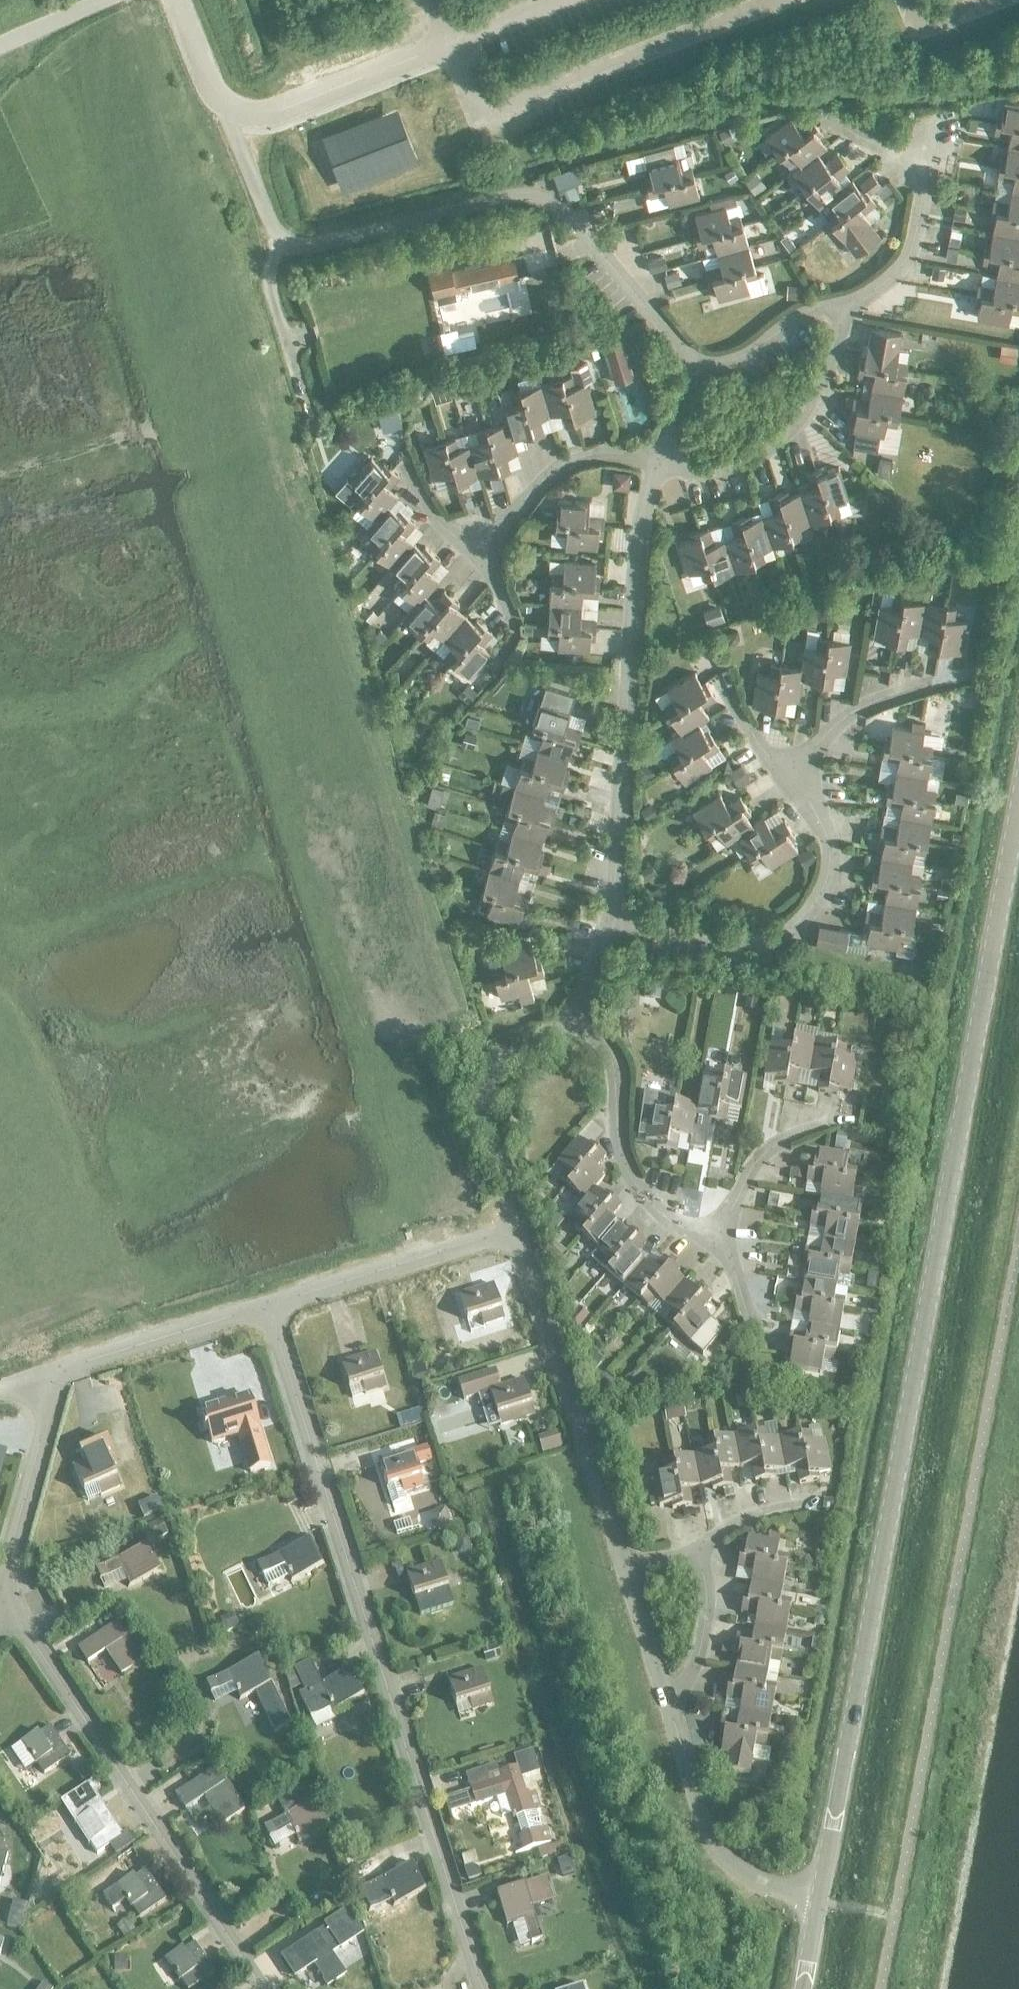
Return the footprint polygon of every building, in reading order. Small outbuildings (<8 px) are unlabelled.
[(1018,127),(1018,105),(1003,102),(1001,114),(997,113),(995,123),(1018,127)] [(778,155),(816,126),(810,118),(798,128),(790,118),(765,137),(778,155)] [(995,123),(993,133),(1009,136),(1007,147),(1018,149),(1018,127),(995,123)] [(816,126),(778,155),(784,163),(793,156),(800,165),(800,166),(817,153),(826,147),(819,137),(822,134),(816,126)] [(727,127),(719,131),(726,144),(734,139),(727,127)] [(674,144),(642,152),(643,154),(646,168),(649,176),(644,178),(647,187),(693,175),(691,166),(694,165),(691,152),(677,156),(674,144)] [(998,167),(1018,171),(1018,149),(1007,147),(1005,159),(1000,158),(998,167)] [(400,148),(346,169),(350,178),(403,156),(400,148)] [(800,166),(800,165),(791,172),(804,190),(843,161),(837,153),(824,162),(817,153),(800,166)] [(849,168),(843,161),(804,190),(818,207),(827,200),(826,200),(843,187),(836,178),(849,168)] [(998,167),(997,177),(1012,180),(1010,192),(1018,193),(1018,171),(998,167)] [(732,168),(724,174),(729,182),(738,176),(732,168)] [(756,173),(744,182),(755,196),(766,186),(756,173)] [(863,187),(869,195),(880,186),(871,174),(859,183),(862,187),(863,187)] [(693,175),(647,187),(649,197),(664,193),(667,205),(698,197),(693,175)] [(827,200),(818,207),(831,224),(869,195),(863,187),(862,187),(859,190),(852,180),(843,187),(826,200),(827,200)] [(888,182),(878,190),(883,197),(893,189),(888,182)] [(1010,192),(1008,203),(993,200),(991,210),(1018,215),(1018,193),(1010,192)] [(869,195),(831,224),(844,242),(845,241),(855,255),(879,237),(869,223),(870,222),(862,213),(875,203),(869,195)] [(796,197),(786,202),(793,219),(804,214),(796,197)] [(956,205),(953,217),(962,218),(964,206),(956,205)] [(728,218),(725,206),(694,215),(697,227),(693,228),(695,238),(742,225),(739,215),(728,218)] [(991,210),(989,220),(994,221),(992,232),(1018,237),(1018,215),(991,210)] [(784,219),(773,226),(779,234),(790,227),(784,219)] [(747,246),(742,225),(695,238),(698,247),(713,243),(716,254),(747,246)] [(983,252),(1018,259),(1018,237),(992,232),(990,244),(985,243),(983,252)] [(950,237),(948,245),(958,247),(959,238),(950,237)] [(791,240),(784,246),(789,252),(796,247),(791,240)] [(747,246),(716,254),(720,265),(704,270),(707,279),(753,266),(747,246)] [(948,246),(946,259),(956,261),(959,248),(948,246)] [(983,252),(981,262),(997,265),(995,277),(1018,281),(1018,259),(983,252)] [(448,263),(428,267),(434,296),(437,295),(439,304),(456,300),(454,291),(517,277),(527,275),(522,255),(450,271),(448,263)] [(664,255),(646,260),(650,271),(667,266),(664,255)] [(753,266),(707,279),(709,289),(714,287),(717,299),(748,291),(750,296),(767,291),(762,274),(756,276),(753,266)] [(933,266),(930,277),(942,280),(944,268),(933,266)] [(678,270),(664,274),(668,286),(681,282),(678,270)] [(995,277),(993,288),(977,285),(976,295),(1018,303),(1018,281),(995,277)] [(788,284),(787,298),(806,299),(807,285),(788,284)] [(976,295),(974,305),(979,306),(976,318),(1008,323),(1010,311),(1018,313),(1018,303),(976,295)] [(456,327),(439,331),(444,351),(461,346),(475,343),(472,331),(458,335),(456,327)] [(860,355),(858,365),(905,373),(907,363),(896,361),(898,349),(900,333),(870,328),(868,344),(867,344),(865,356),(860,355)] [(639,369),(634,350),(626,352),(622,341),(604,347),(615,384),(634,378),(631,371),(639,369)] [(595,343),(584,346),(588,360),(599,357),(595,343)] [(1000,344),(998,360),(1015,362),(1017,346),(1000,344)] [(571,375),(561,378),(575,424),(584,421),(583,417),(595,413),(586,382),(592,380),(586,364),(569,370),(571,375)] [(905,373),(858,365),(857,374),(872,377),(870,389),(902,394),(905,373)] [(490,371),(482,374),(486,384),(494,382),(490,371)] [(575,424),(561,378),(540,384),(550,415),(561,412),(565,427),(575,424)] [(550,415),(540,384),(520,391),(534,437),(543,434),(538,418),(550,415)] [(432,393),(435,404),(451,399),(448,388),(432,393)] [(902,394),(870,389),(868,400),(852,397),(851,407),(898,416),(902,394)] [(514,404),(502,408),(506,422),(507,422),(512,438),(523,435),(524,439),(534,437),(520,391),(510,394),(514,404)] [(609,435),(627,433),(622,399),(604,401),(609,435)] [(409,400),(398,403),(401,412),(411,408),(409,400)] [(398,406),(379,411),(384,429),(402,425),(398,406)] [(851,407),(849,417),(854,418),(852,430),(855,431),(879,435),(883,436),(885,423),(896,425),(898,416),(851,407)] [(506,422),(486,428),(500,474),(509,471),(505,456),(517,452),(516,449),(512,438),(507,422),(506,422)] [(480,442),(468,445),(478,476),(489,473),(490,477),(500,474),(486,428),(476,431),(480,442)] [(855,431),(852,447),(876,451),(879,435),(855,431)] [(454,438),(444,441),(458,487),(468,484),(466,479),(478,476),(468,445),(457,449),(454,438)] [(458,487),(444,441),(423,447),(432,478),(444,474),(449,490),(458,487)] [(881,457),(878,475),(891,477),(894,459),(881,457)] [(347,480),(335,493),(348,503),(351,499),(359,505),(391,469),(383,462),(380,466),(371,458),(350,482),(347,480)] [(824,467),(815,470),(830,516),(839,513),(836,502),(847,498),(838,468),(826,472),(824,467)] [(359,505),(350,516),(366,530),(375,519),(387,506),(388,506),(397,495),(388,487),(398,475),(391,469),(359,505)] [(614,470),(613,487),(630,488),(631,471),(614,470)] [(830,516),(815,470),(806,473),(810,488),(799,492),(809,522),(830,516)] [(499,476),(489,479),(492,492),(503,488),(499,476)] [(563,480),(555,486),(561,494),(570,488),(563,480)] [(787,491),(777,494),(792,540),(801,537),(798,526),(809,522),(799,492),(788,496),(787,491)] [(792,540),(777,494),(768,497),(773,512),(762,516),(772,546),(792,540)] [(557,500),(555,522),(603,526),(604,516),(588,515),(588,503),(557,500)] [(375,519),(366,530),(375,538),(368,546),(375,552),(407,516),(399,510),(396,513),(388,506),(387,506),(375,519)] [(772,546),(762,516),(750,519),(749,515),(740,518),(754,564),(764,561),(760,550),(772,546)] [(407,516),(375,552),(391,567),(413,543),(404,535),(414,523),(407,516)] [(735,536),(724,540),(734,570),(754,564),(740,518),(730,521),(735,536)] [(603,526),(555,522),(554,532),(565,533),(564,545),(596,548),(597,535),(602,536),(603,526)] [(911,525),(906,533),(917,541),(923,534),(911,525)] [(734,570),(724,540),(713,543),(708,528),(698,531),(713,577),(734,570)] [(713,577),(698,531),(689,534),(691,539),(679,543),(689,573),(701,569),(704,580),(713,577)] [(413,543),(391,567),(400,574),(393,583),(400,589),(432,553),(425,547),(421,550),(413,543)] [(903,552),(901,565),(907,566),(909,553),(903,552)] [(400,589),(392,598),(408,612),(416,603),(417,603),(424,595),(425,595),(438,580),(429,572),(439,560),(432,553),(400,589)] [(836,556),(825,560),(830,573),(841,570),(836,556)] [(551,572),(550,582),(598,586),(599,576),(594,576),(595,563),(563,561),(562,573),(551,572)] [(985,566),(983,580),(996,582),(999,568),(985,566)] [(826,574),(815,578),(818,585),(829,581),(826,574)] [(803,577),(793,580),(797,592),(807,589),(803,577)] [(516,580),(515,589),(527,590),(528,580),(516,580)] [(856,580),(845,582),(846,591),(857,590),(856,580)] [(550,582),(549,604),(581,606),(581,595),(597,596),(598,586),(550,582)] [(763,590),(752,595),(755,601),(765,597),(763,590)] [(417,603),(416,603),(408,612),(402,619),(419,634),(451,597),(444,591),(433,603),(425,595),(424,595),(417,603)] [(451,597),(419,634),(427,640),(425,642),(434,650),(443,639),(464,615),(455,608),(459,604),(451,597)] [(894,646),(903,599),(893,597),(891,608),(879,606),(873,637),(886,639),(885,644),(894,646)] [(903,599),(894,646),(904,648),(907,632),(918,634),(924,602),(903,599)] [(742,601),(732,604),(736,617),(746,614),(742,601)] [(522,602),(522,611),(530,611),(531,603),(522,602)] [(799,602),(797,612),(809,613),(810,604),(799,602)] [(945,606),(924,602),(918,634),(930,636),(927,652),(937,653),(945,606)] [(549,604),(547,625),(595,629),(596,619),(580,618),(581,606),(549,604)] [(945,606),(937,653),(947,655),(947,650),(960,653),(965,621),(953,619),(955,608),(945,606)] [(719,607),(704,612),(707,624),(723,619),(719,607)] [(374,610),(366,619),(371,622),(378,614),(374,610)] [(443,639),(434,650),(442,658),(444,655),(452,662),(484,626),(476,619),(473,623),(464,615),(443,639)] [(595,629),(547,625),(546,635),(558,636),(557,648),(588,651),(589,638),(594,639),(595,629)] [(491,632),(484,626),(452,662),(469,677),(490,652),(481,644),(491,632)] [(524,626),(524,636),(533,636),(533,626),(524,626)] [(738,629),(726,631),(729,644),(736,643),(740,636),(738,629)] [(380,630),(374,637),(380,643),(386,635),(380,630)] [(801,668),(800,678),(812,680),(811,685),(821,686),(828,639),(818,637),(816,648),(804,647),(801,668)] [(828,639),(821,686),(831,687),(833,672),(845,673),(850,642),(828,639)] [(529,640),(528,655),(547,656),(548,641),(529,640)] [(708,642),(700,646),(703,653),(711,650),(708,642)] [(907,659),(905,670),(912,671),(912,670),(914,660),(907,659)] [(912,670),(912,671),(919,673),(921,661),(914,660),(912,670)] [(773,713),(780,665),(770,664),(769,675),(756,673),(752,705),(764,707),(764,711),(773,713)] [(801,668),(780,665),(773,713),(783,714),(786,699),(797,700),(800,678),(801,668)] [(669,715),(710,689),(705,681),(701,684),(694,673),(667,690),(674,700),(664,706),(669,715)] [(397,675),(386,676),(387,694),(398,693),(397,675)] [(467,683),(459,693),(468,701),(476,691),(467,683)] [(539,703),(532,725),(578,739),(581,729),(566,725),(570,713),(568,712),(573,695),(545,686),(539,704),(539,703)] [(669,715),(680,733),(698,723),(708,717),(702,706),(715,698),(710,689),(669,715)] [(395,708),(391,713),(399,718),(400,719),(408,710),(400,703),(395,708)] [(797,709),(795,721),(805,722),(807,710),(797,709)] [(467,716),(464,724),(476,728),(479,719),(467,716)] [(885,738),(883,747),(930,756),(932,746),(921,744),(923,732),(925,724),(911,722),(909,730),(892,726),(890,739),(885,738)] [(680,733),(670,739),(677,749),(667,755),(672,764),(713,739),(708,730),(704,733),(698,723),(680,733)] [(578,739),(532,725),(529,734),(540,737),(537,749),(567,758),(571,747),(575,748),(578,739)] [(601,729),(599,741),(609,742),(611,730),(601,729)] [(465,732),(461,746),(473,749),(477,735),(465,732)] [(713,739),(672,764),(684,783),(711,766),(705,755),(718,747),(713,739)] [(449,746),(445,758),(455,761),(459,750),(449,746)] [(930,756),(883,747),(882,757),(897,760),(895,771),(927,777),(930,756)] [(522,756),(520,766),(566,780),(568,771),(564,769),(567,758),(537,749),(533,760),(522,756)] [(727,760),(723,773),(732,768),(727,760)] [(648,762),(639,768),(645,778),(655,772),(648,762)] [(741,765),(730,772),(739,786),(750,779),(741,765)] [(870,765),(866,788),(880,790),(884,768),(870,765)] [(520,766),(513,787),(544,796),(547,785),(563,789),(566,780),(520,766)] [(964,768),(962,780),(971,782),(973,769),(964,768)] [(430,770),(427,781),(437,783),(440,773),(430,770)] [(888,782),(887,792),(934,800),(936,791),(925,789),(927,777),(895,771),(893,783),(888,782)] [(503,783),(496,804),(507,807),(553,821),(556,812),(540,807),(544,796),(513,787),(503,783)] [(934,800),(887,792),(885,802),(901,804),(899,816),(930,822),(934,800)] [(958,792),(956,801),(968,803),(969,794),(958,792)] [(428,795),(425,803),(436,806),(439,798),(428,795)] [(704,831),(745,805),(740,797),(726,805),(719,795),(692,812),(704,831)] [(651,803),(641,809),(649,820),(658,814),(651,803)] [(745,805),(704,831),(709,839),(719,833),(725,843),(737,836),(737,835),(752,826),(752,825),(746,816),(750,813),(745,805)] [(553,821),(507,807),(504,817),(515,820),(511,831),(542,841),(545,829),(550,831),(553,821)] [(435,810),(431,824),(443,827),(447,814),(435,810)] [(930,822),(899,816),(897,827),(881,825),(879,834),(926,843),(930,822)] [(764,818),(752,825),(752,826),(737,835),(737,836),(749,854),(789,828),(784,820),(771,828),(764,818)] [(795,836),(789,828),(749,854),(754,862),(763,856),(770,867),(797,850),(791,839),(795,836)] [(497,839),(494,849),(540,863),(543,853),(538,852),(542,841),(511,831),(508,842),(497,839)] [(954,832),(952,841),(962,843),(964,834),(954,832)] [(926,843),(879,834),(878,844),(882,845),(880,857),(912,862),(914,851),(925,853),(926,843)] [(811,847),(798,854),(805,866),(818,859),(811,847)] [(952,848),(951,855),(959,857),(961,850),(952,848)] [(540,863),(494,849),(488,869),(519,878),(522,867),(537,872),(547,875),(549,865),(540,863)] [(912,862),(880,857),(878,868),(873,867),(872,877),(919,885),(921,876),(910,874),(912,862)] [(649,864),(640,870),(645,878),(654,872),(649,864)] [(488,869),(481,890),(527,904),(530,894),(515,890),(519,878),(488,869)] [(919,885),(872,877),(870,887),(886,889),(884,901),(915,907),(919,885)] [(942,878),(940,889),(949,890),(951,880),(942,878)] [(450,885),(448,890),(452,891),(459,893),(462,884),(451,880),(450,885)] [(659,886),(651,891),(659,902),(667,897),(659,886)] [(939,889),(937,896),(948,898),(949,890),(940,889),(939,889)] [(527,904),(481,890),(479,899),(489,903),(485,914),(516,924),(520,912),(525,913),(527,904)] [(915,907),(884,901),(882,912),(866,910),(864,919),(911,928),(915,907)] [(910,935),(911,928),(864,919),(862,933),(839,929),(835,949),(866,954),(868,943),(896,948),(895,953),(912,956),(915,936),(910,935)] [(933,920),(932,928),(943,930),(944,922),(933,920)] [(465,933),(464,944),(468,944),(476,944),(476,933),(465,933)] [(494,976),(541,965),(539,955),(534,956),(531,944),(500,952),(503,964),(492,967),(494,976)] [(544,974),(541,965),(494,976),(500,998),(517,994),(519,1003),(534,999),(531,990),(528,978),(544,974)] [(645,983),(643,1000),(661,1002),(663,984),(645,983)] [(701,986),(700,995),(714,997),(715,988),(701,986)] [(774,988),(772,1000),(781,1001),(782,990),(774,988)] [(748,997),(746,1009),(758,1011),(760,999),(748,997)] [(814,997),(812,1007),(821,1009),(823,998),(814,997)] [(831,1001),(830,1006),(833,1010),(838,1010),(842,1008),(842,1003),(840,999),(835,998),(831,1001)] [(785,1087),(794,1040),(784,1038),(782,1049),(770,1047),(764,1079),(776,1081),(775,1086),(785,1087)] [(815,1044),(794,1040),(785,1087),(795,1089),(798,1073),(809,1075),(815,1044)] [(836,1048),(815,1044),(809,1075),(821,1077),(818,1093),(828,1095),(836,1048)] [(846,1049),(836,1048),(828,1095),(837,1096),(838,1092),(851,1094),(856,1062),(844,1060),(846,1049)] [(553,1070),(542,1072),(544,1083),(555,1080),(553,1070)] [(691,1140),(690,1146),(705,1149),(710,1122),(715,1123),(724,1076),(714,1074),(712,1085),(700,1083),(696,1108),(695,1114),(691,1140)] [(724,1076),(715,1123),(725,1124),(728,1109),(740,1111),(746,1080),(724,1076)] [(646,1093),(638,1137),(646,1138),(645,1143),(657,1145),(656,1150),(666,1152),(673,1112),(667,1111),(669,1098),(646,1093)] [(696,1108),(675,1105),(673,1112),(666,1152),(676,1153),(679,1138),(691,1140),(695,1114),(696,1108)] [(839,1132),(836,1149),(846,1151),(849,1134),(839,1132)] [(567,1188),(598,1152),(591,1145),(587,1149),(578,1141),(557,1165),(566,1173),(559,1181),(567,1188)] [(598,1152),(567,1188),(583,1202),(594,1190),(604,1178),(595,1170),(605,1158),(598,1152)] [(807,1174),(855,1182),(856,1172),(845,1170),(848,1158),(816,1153),(814,1165),(809,1164),(807,1174)] [(794,1172),(792,1180),(805,1183),(806,1173),(794,1172)] [(855,1182),(807,1174),(806,1183),(821,1186),(819,1198),(851,1203),(855,1182)] [(583,1202),(572,1214),(581,1222),(574,1230),(582,1237),(613,1200),(606,1194),(602,1198),(594,1190),(583,1202)] [(770,1196),(767,1209),(779,1211),(782,1198),(770,1196)] [(812,1208),(811,1218),(858,1227),(862,1205),(851,1203),(819,1198),(817,1209),(812,1208)] [(613,1200),(582,1237),(598,1251),(619,1227),(610,1219),(621,1207),(613,1200)] [(556,1216),(548,1226),(555,1232),(563,1223),(556,1216)] [(858,1227),(811,1218),(809,1228),(825,1231),(823,1242),(854,1248),(858,1227)] [(591,1259),(607,1273),(638,1237),(631,1231),(628,1234),(619,1227),(598,1251),(591,1259)] [(638,1237),(607,1273),(623,1287),(644,1263),(635,1256),(646,1244),(638,1237)] [(805,1251),(803,1261),(851,1269),(854,1248),(823,1242),(821,1254),(805,1251)] [(792,1249),(790,1258),(798,1260),(799,1251),(792,1249)] [(653,1271),(644,1263),(623,1287),(640,1302),(671,1265),(664,1259),(653,1271)] [(789,1259),(788,1267),(799,1269),(801,1261),(789,1259)] [(803,1261),(802,1270),(806,1271),(804,1283),(847,1290),(851,1291),(853,1280),(849,1279),(851,1269),(803,1261)] [(679,1272),(671,1265),(640,1302),(647,1308),(655,1300),(663,1307),(684,1283),(675,1276),(679,1272)] [(869,1275),(866,1291),(877,1293),(880,1276),(869,1275)] [(560,1277),(554,1284),(562,1291),(568,1283),(560,1277)] [(684,1283),(663,1307),(672,1315),(665,1323),(672,1330),(704,1294),(696,1287),(693,1291),(684,1283)] [(797,1293),(796,1303),(843,1312),(847,1290),(804,1283),(802,1294),(797,1293)] [(493,1286),(459,1297),(467,1322),(481,1318),(483,1326),(504,1320),(493,1286)] [(704,1294),(672,1330),(689,1344),(703,1356),(718,1339),(723,1331),(710,1320),(701,1312),(711,1300),(704,1294)] [(572,1300),(565,1308),(572,1314),(579,1306),(572,1300)] [(869,1300),(867,1312),(878,1314),(881,1302),(869,1300)] [(843,1312),(796,1303),(794,1313),(810,1316),(808,1327),(839,1333),(843,1312)] [(578,1308),(568,1319),(578,1328),(587,1316),(578,1308)] [(862,1315),(860,1323),(877,1326),(878,1319),(862,1315)] [(723,1331),(718,1339),(725,1345),(737,1331),(729,1325),(723,1331)] [(839,1333),(808,1327),(806,1339),(790,1336),(788,1346),(835,1354),(839,1333)] [(591,1339),(584,1348),(593,1356),(601,1347),(591,1339)] [(835,1354),(788,1346),(786,1355),(791,1356),(789,1369),(820,1374),(823,1362),(834,1364),(835,1354)] [(854,1347),(852,1356),(870,1359),(872,1350),(854,1347)] [(365,1396),(386,1390),(375,1355),(341,1366),(349,1391),(362,1387),(365,1396)] [(594,1355),(580,1371),(589,1379),(603,1362),(594,1355)] [(849,1357),(846,1368),(860,1370),(862,1359),(849,1357)] [(425,1366),(413,1369),(418,1387),(430,1383),(425,1366)] [(495,1370),(458,1382),(464,1400),(478,1396),(490,1392),(501,1388),(495,1370)] [(595,1387),(607,1397),(617,1385),(605,1375),(595,1387)] [(524,1382),(490,1393),(497,1418),(498,1422),(499,1425),(500,1428),(514,1423),(535,1417),(524,1382)] [(748,1393),(740,1394),(743,1408),(751,1406),(750,1403),(749,1395),(748,1393)] [(756,1393),(749,1395),(750,1403),(758,1401),(756,1393)] [(250,1396),(201,1412),(206,1425),(203,1426),(205,1431),(207,1431),(212,1444),(237,1436),(242,1451),(263,1444),(259,1429),(260,1429),(250,1396)] [(683,1403),(664,1407),(667,1424),(686,1421),(683,1403)] [(419,1410),(408,1414),(412,1426),(423,1423),(419,1410)] [(840,1421),(839,1431),(847,1432),(848,1421),(840,1421)] [(785,1471),(778,1440),(767,1442),(765,1431),(755,1433),(764,1480),(774,1478),(773,1474),(785,1471)] [(558,1433),(538,1439),(543,1454),(563,1448),(558,1433)] [(764,1480),(755,1433),(734,1437),(740,1469),(752,1466),(755,1482),(764,1480)] [(799,1436),(809,1483),(819,1481),(818,1476),(830,1473),(823,1442),(811,1445),(809,1434),(799,1436)] [(799,1436),(778,1440),(785,1471),(796,1469),(799,1485),(809,1483),(799,1436)] [(740,1469),(734,1437),(713,1442),(722,1489),(732,1487),(729,1471),(740,1469)] [(96,1487),(101,1496),(121,1488),(111,1467),(117,1464),(106,1440),(78,1453),(84,1466),(73,1471),(83,1493),(96,1487)] [(705,1455),(694,1457),(700,1488),(711,1486),(712,1491),(722,1489),(713,1442),(703,1444),(705,1455)] [(392,1461),(379,1465),(387,1490),(392,1506),(405,1502),(404,1495),(425,1489),(418,1466),(431,1462),(428,1450),(401,1459),(398,1451),(390,1454),(392,1461)] [(266,1456),(247,1462),(250,1473),(269,1467),(266,1457),(266,1456)] [(694,1457),(672,1461),(682,1508),(692,1506),(688,1490),(700,1488),(694,1457)] [(648,1495),(651,1507),(659,1505),(659,1508),(671,1505),(672,1510),(682,1508),(672,1461),(663,1463),(665,1474),(653,1476),(656,1494),(648,1495)] [(297,1486),(283,1492),(288,1506),(302,1501),(297,1486)] [(732,1487),(722,1489),(724,1499),(734,1497),(732,1487)] [(156,1497),(137,1506),(144,1519),(162,1510),(156,1497)] [(824,1500),(824,1509),(834,1510),(835,1500),(824,1500)] [(446,1509),(429,1515),(434,1531),(451,1526),(446,1509)] [(161,1520),(147,1526),(154,1540),(168,1533),(161,1520)] [(768,1535),(766,1542),(779,1544),(780,1537),(768,1535)] [(468,1536),(455,1540),(460,1556),(473,1552),(468,1536)] [(777,1556),(779,1544),(766,1542),(748,1539),(745,1551),(741,1550),(739,1560),(786,1568),(788,1558),(777,1556)] [(309,1541),(257,1567),(262,1578),(267,1587),(288,1576),(291,1583),(322,1568),(309,1541)] [(129,1588),(160,1573),(148,1546),(95,1571),(101,1582),(122,1572),(129,1588)] [(786,1568),(739,1560),(737,1569),(753,1572),(751,1584),(782,1589),(786,1568)] [(440,1563),(405,1574),(413,1598),(414,1598),(420,1617),(453,1607),(447,1588),(448,1587),(440,1563)] [(782,1589),(751,1584),(749,1595),(744,1595),(742,1604),(790,1613),(791,1603),(780,1601),(782,1589)] [(790,1613),(742,1604),(741,1614),(756,1617),(754,1628),(786,1634),(790,1613)] [(816,1608),(815,1616),(827,1618),(828,1610),(816,1608)] [(233,1615),(221,1621),(227,1633),(240,1627),(233,1615)] [(815,1618),(813,1627),(824,1628),(826,1620),(815,1618)] [(86,1665),(92,1661),(105,1653),(120,1677),(135,1667),(147,1659),(128,1629),(122,1633),(116,1624),(77,1650),(86,1665)] [(786,1634),(754,1628),(752,1640),(736,1637),(735,1647),(782,1655),(786,1634)] [(811,1640),(809,1651),(817,1652),(819,1642),(811,1640)] [(723,1645),(721,1654),(733,1656),(735,1647),(723,1645)] [(496,1646),(482,1650),(486,1662),(499,1658),(496,1646)] [(780,1665),(782,1655),(735,1647),(733,1656),(738,1657),(736,1669),(767,1674),(769,1663),(780,1665)] [(176,1660),(165,1666),(170,1677),(181,1671),(176,1660)] [(271,1686),(258,1660),(206,1685),(211,1696),(233,1686),(240,1701),(256,1694),(274,1732),(289,1725),(271,1686)] [(296,1675),(284,1681),(290,1692),(301,1686),(304,1694),(298,1696),(298,1697),(310,1720),(331,1709),(332,1712),(364,1697),(351,1670),(322,1685),(310,1662),(294,1670),(296,1675)] [(767,1674),(736,1669),(734,1680),(729,1680),(727,1689),(774,1698),(776,1688),(765,1686),(767,1674)] [(472,1713),(493,1706),(483,1671),(448,1682),(456,1707),(469,1703),(472,1713)] [(779,1672),(777,1688),(800,1690),(801,1674),(779,1672)] [(774,1698),(727,1689),(725,1699),(741,1702),(739,1713),(771,1719),(774,1698)] [(694,1694),(692,1704),(703,1706),(705,1696),(694,1694)] [(691,1705),(689,1714),(699,1716),(701,1707),(691,1705)] [(721,1722),(720,1732),(767,1740),(771,1719),(739,1713),(737,1725),(721,1722)] [(21,1744),(10,1751),(25,1773),(36,1765),(43,1776),(69,1759),(49,1729),(37,1736),(36,1734),(21,1744)] [(767,1740),(720,1732),(718,1741),(723,1742),(720,1754),(727,1756),(725,1771),(749,1776),(752,1760),(754,1748),(765,1750),(767,1740)] [(470,1792),(444,1799),(450,1816),(475,1807),(506,1798),(513,1821),(517,1820),(523,1838),(518,1840),(522,1852),(513,1855),(514,1857),(552,1845),(547,1830),(543,1832),(537,1814),(542,1812),(536,1793),(526,1796),(521,1780),(539,1775),(532,1752),(514,1758),(517,1769),(499,1775),(501,1782),(470,1792)] [(91,1762),(75,1773),(82,1783),(98,1773),(91,1762)] [(217,1769),(214,1771),(174,1797),(184,1812),(202,1800),(221,1828),(246,1811),(217,1769)] [(286,1817),(264,1829),(269,1839),(290,1828),(299,1844),(328,1828),(314,1802),(304,1784),(291,1792),(276,1801),(286,1817)] [(90,1790),(61,1810),(100,1868),(129,1847),(90,1790)] [(728,1808),(726,1816),(737,1818),(738,1810),(728,1808)] [(32,1825),(24,1830),(29,1837),(37,1832),(32,1825)] [(538,1851),(540,1859),(565,1851),(563,1843),(538,1851)] [(425,1892),(412,1866),(360,1891),(365,1902),(370,1912),(392,1902),(395,1907),(425,1892)] [(472,1866),(465,1869),(469,1881),(482,1877),(479,1870),(472,1866)] [(132,1877),(115,1888),(101,1898),(109,1911),(124,1902),(130,1910),(131,1909),(138,1920),(164,1902),(145,1873),(134,1879),(132,1877)] [(526,1886),(497,1895),(507,1927),(524,1922),(532,1945),(543,1941),(533,1909),(545,1906),(541,1894),(551,1891),(548,1880),(526,1886)] [(329,1929),(284,1957),(296,1976),(315,1964),(328,1985),(344,1975),(331,1954),(351,1941),(348,1936),(358,1929),(347,1912),(327,1925),(329,1929)] [(128,1921),(117,1928),(124,1939),(135,1932),(128,1921)] [(213,1975),(193,1945),(182,1952),(181,1950),(164,1962),(178,1983),(179,1982),(184,1988),(192,1988),(213,1975)] [(127,1958),(113,1958),(113,1971),(127,1971),(127,1958)]
